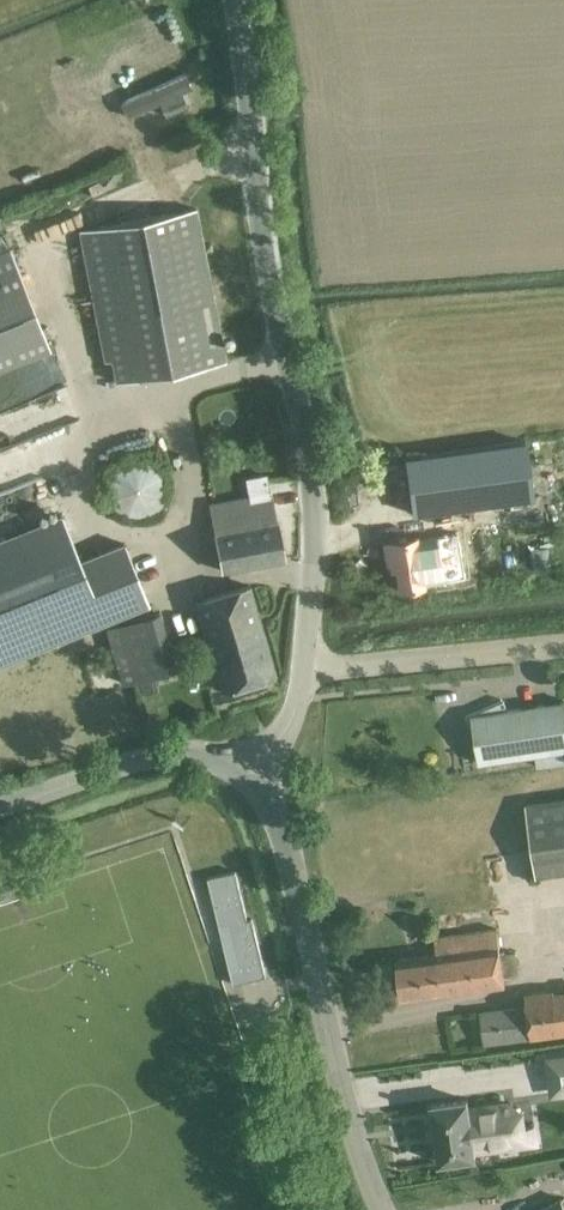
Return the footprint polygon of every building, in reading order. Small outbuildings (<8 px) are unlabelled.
[(224,361),(194,207),(112,224),(76,231),(104,362),(111,360),(115,382),(142,377),(224,361)] [(51,351),(10,248),(0,252),(0,371),(51,351)] [(522,444),(401,456),(407,512),(528,500),(522,444)] [(131,516),(136,517),(141,516),(146,515),(151,513),(155,510),(159,506),(162,502),(164,497),(165,492),(166,487),(165,482),(164,477),(162,472),(159,468),(155,464),(151,461),(146,459),(141,458),(136,457),(131,458),(126,459),(121,461),(117,464),(113,468),(110,472),(108,477),(107,482),(106,487),(107,492),(108,497),(110,502),(113,506),(117,510),(121,513),(126,515),(131,516)] [(276,523),(270,493),(210,505),(222,571),(284,559),(277,523),(276,523)] [(148,604),(123,541),(80,558),(61,512),(0,537),(0,663),(148,604)] [(434,537),(417,540),(416,537),(384,543),(387,563),(394,562),(398,590),(445,582),(440,552),(437,553),(434,537)] [(249,585),(195,601),(222,691),(276,675),(249,585)] [(160,612),(105,627),(122,685),(177,669),(160,612)] [(505,700),(466,717),(477,741),(480,763),(536,754),(538,768),(563,764),(563,702),(509,710),(505,700)] [(537,872),(563,869),(563,794),(529,798),(537,872)] [(236,871),(208,878),(220,928),(228,927),(237,967),(230,968),(233,984),(266,976),(252,918),(247,920),(236,871)] [(437,953),(397,959),(403,998),(504,985),(503,975),(519,973),(516,953),(501,955),(498,929),(435,937),(437,953)] [(531,1037),(563,1033),(563,987),(525,992),(527,1006),(531,1037)] [(469,1109),(468,1100),(432,1105),(439,1162),(475,1157),(475,1150),(536,1142),(534,1126),(513,1129),(509,1103),(469,1109)] [(561,1196),(534,1209),(563,1209),(563,1202),(561,1196)]
